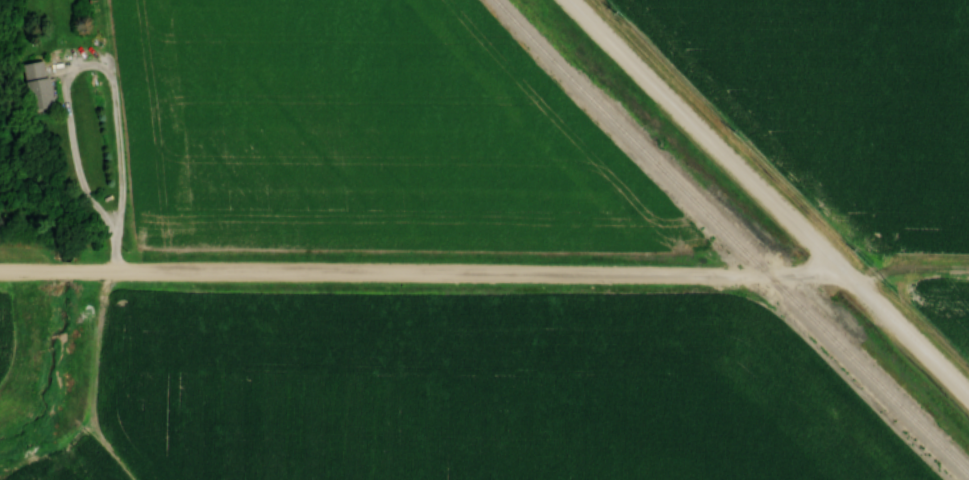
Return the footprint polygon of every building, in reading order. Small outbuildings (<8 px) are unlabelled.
[(25,64),(32,110),(58,106),(54,76),(49,77),(46,60),(25,64)]
